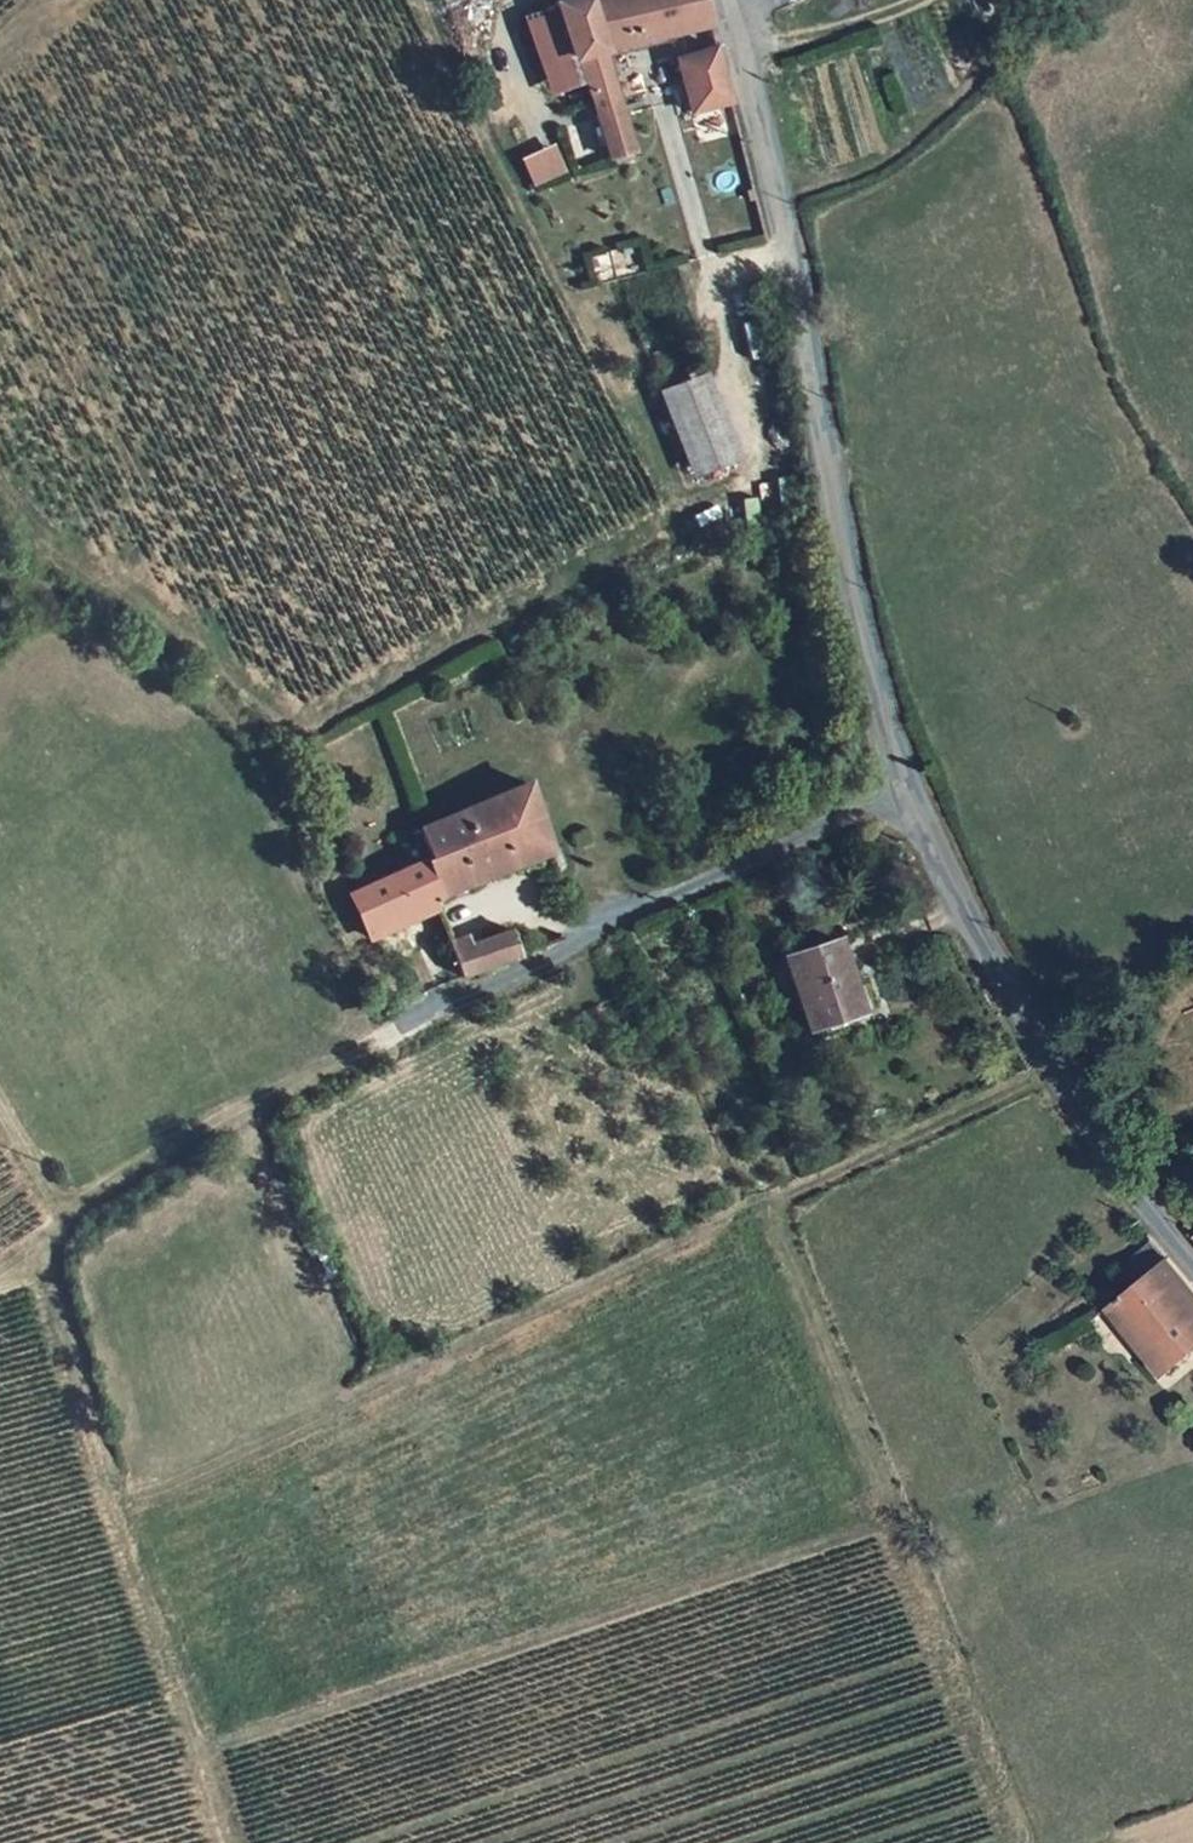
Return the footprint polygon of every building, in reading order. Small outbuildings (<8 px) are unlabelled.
[(567,15),(598,111),(619,169),(643,160),(614,62),(679,47),(722,37),(711,0),(633,0),(567,15)] [(679,47),(685,70),(728,61),(722,37),(679,47)] [(728,61),(685,70),(699,122),(741,114),(728,61)] [(517,157),(531,186),(566,169),(552,140),(517,157)] [(713,389),(671,408),(708,487),(750,468),(713,389)] [(434,908),(550,853),(528,790),(421,839),(433,872),(423,875),(434,908)] [(434,908),(423,875),(356,898),(376,943),(438,920),(434,908)] [(523,951),(511,926),(455,949),(464,976),(523,951)] [(812,1039),(876,1014),(869,993),(858,995),(837,947),(782,967),(812,1039)] [(1106,1306),(1164,1381),(1192,1359),(1192,1293),(1170,1263),(1106,1306)]
